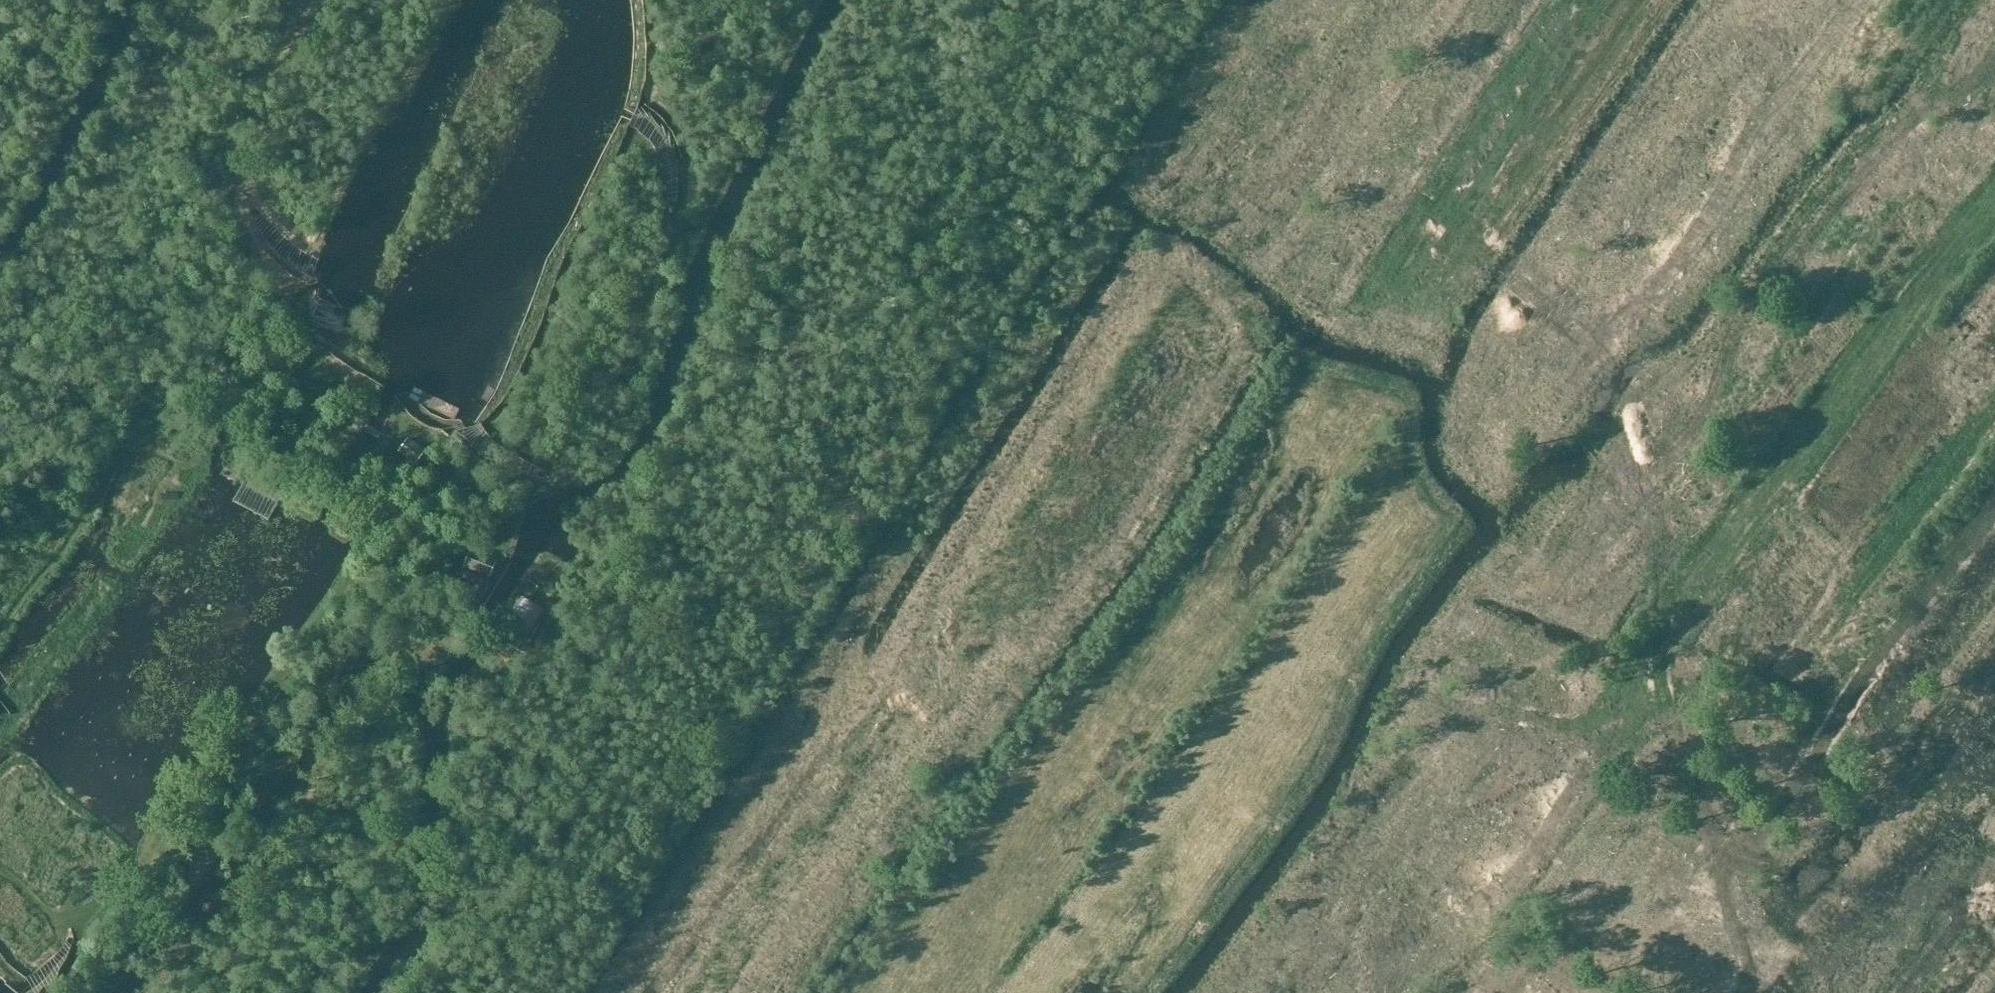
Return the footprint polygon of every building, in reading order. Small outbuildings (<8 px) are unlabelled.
[(547,580),(531,581),(532,603),(548,603),(547,580)]
